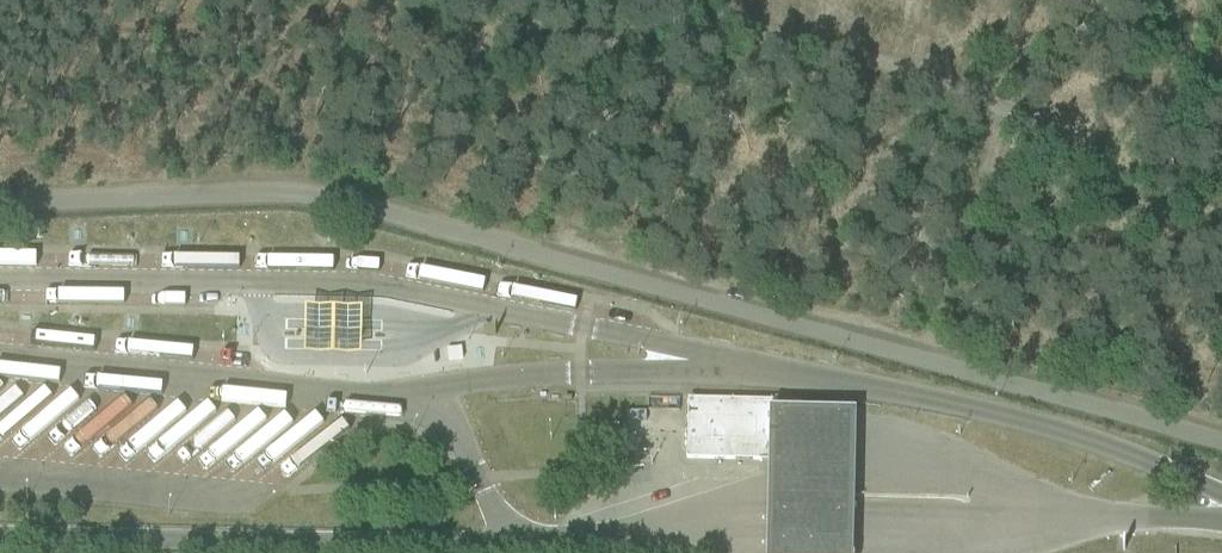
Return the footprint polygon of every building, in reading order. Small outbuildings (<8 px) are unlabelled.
[(525,303),(527,291),(462,276),(459,289),(525,303)] [(28,290),(0,291),(0,304),(29,303),(28,290)] [(127,306),(127,291),(59,291),(58,305),(127,306)] [(151,293),(151,305),(184,306),(184,293),(151,293)] [(351,310),(290,309),(290,357),(351,358),(351,310)] [(115,342),(40,332),(38,346),(114,356),(115,342)] [(214,366),(216,351),(149,341),(147,356),(214,366)] [(147,393),(210,402),(212,389),(149,380),(147,393)] [(775,402),(687,400),(686,459),(734,460),(734,449),(775,450),(775,413),(775,402)] [(775,413),(775,450),(773,552),(860,552),(863,414),(775,413)]
